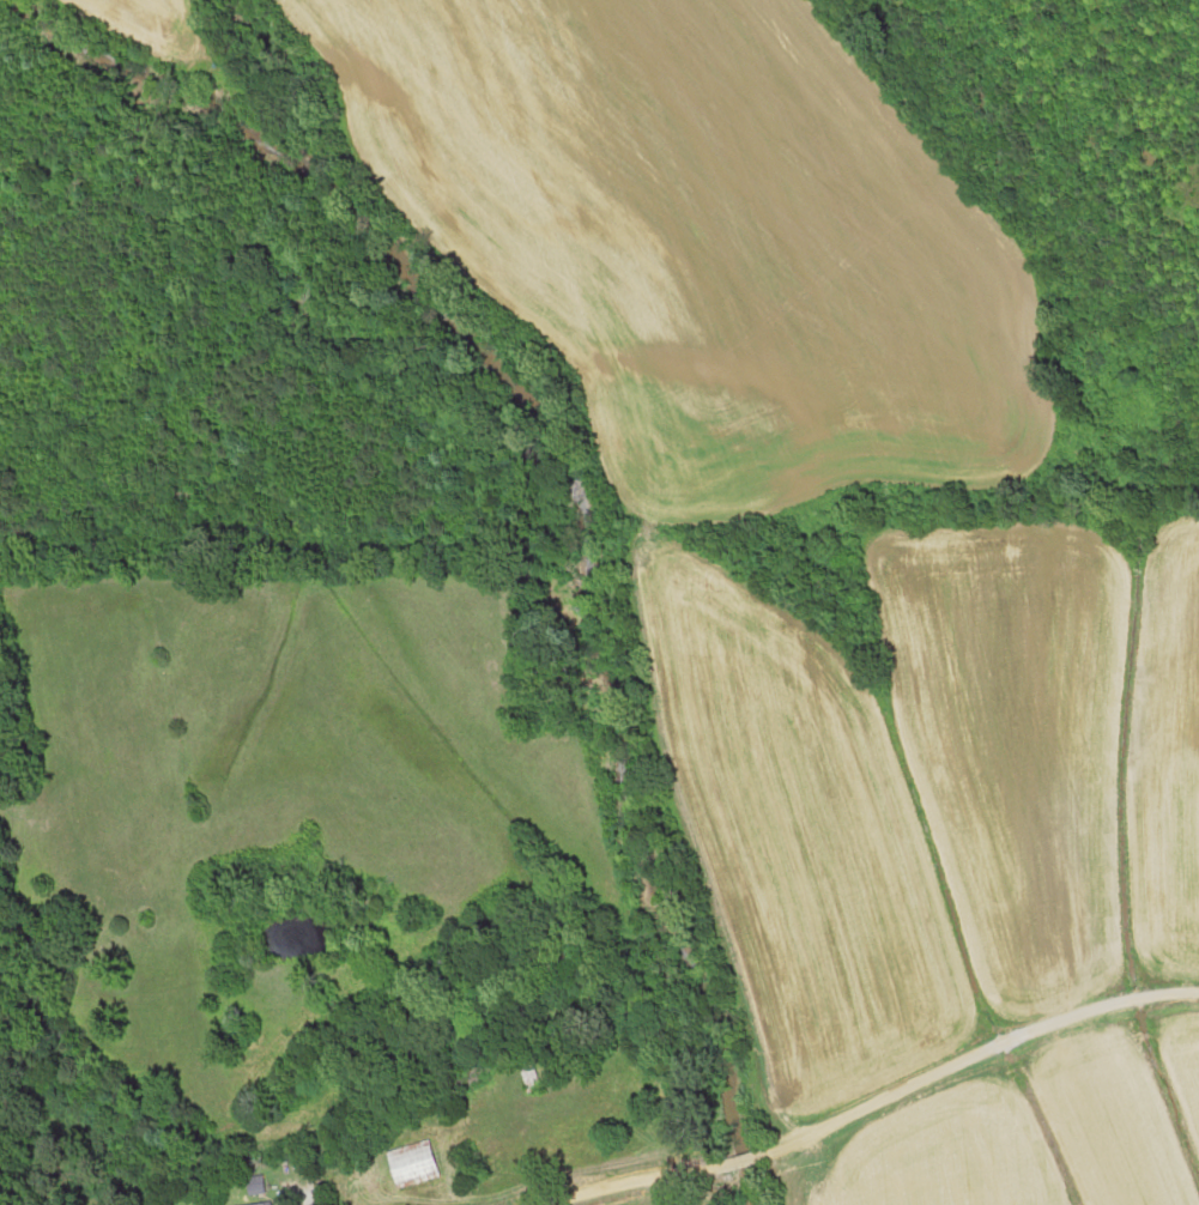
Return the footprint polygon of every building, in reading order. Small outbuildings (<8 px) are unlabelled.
[(521,1073),(523,1093),(534,1092),(532,1072),(521,1073)] [(435,1179),(426,1142),(383,1152),(393,1190),(435,1179)]
